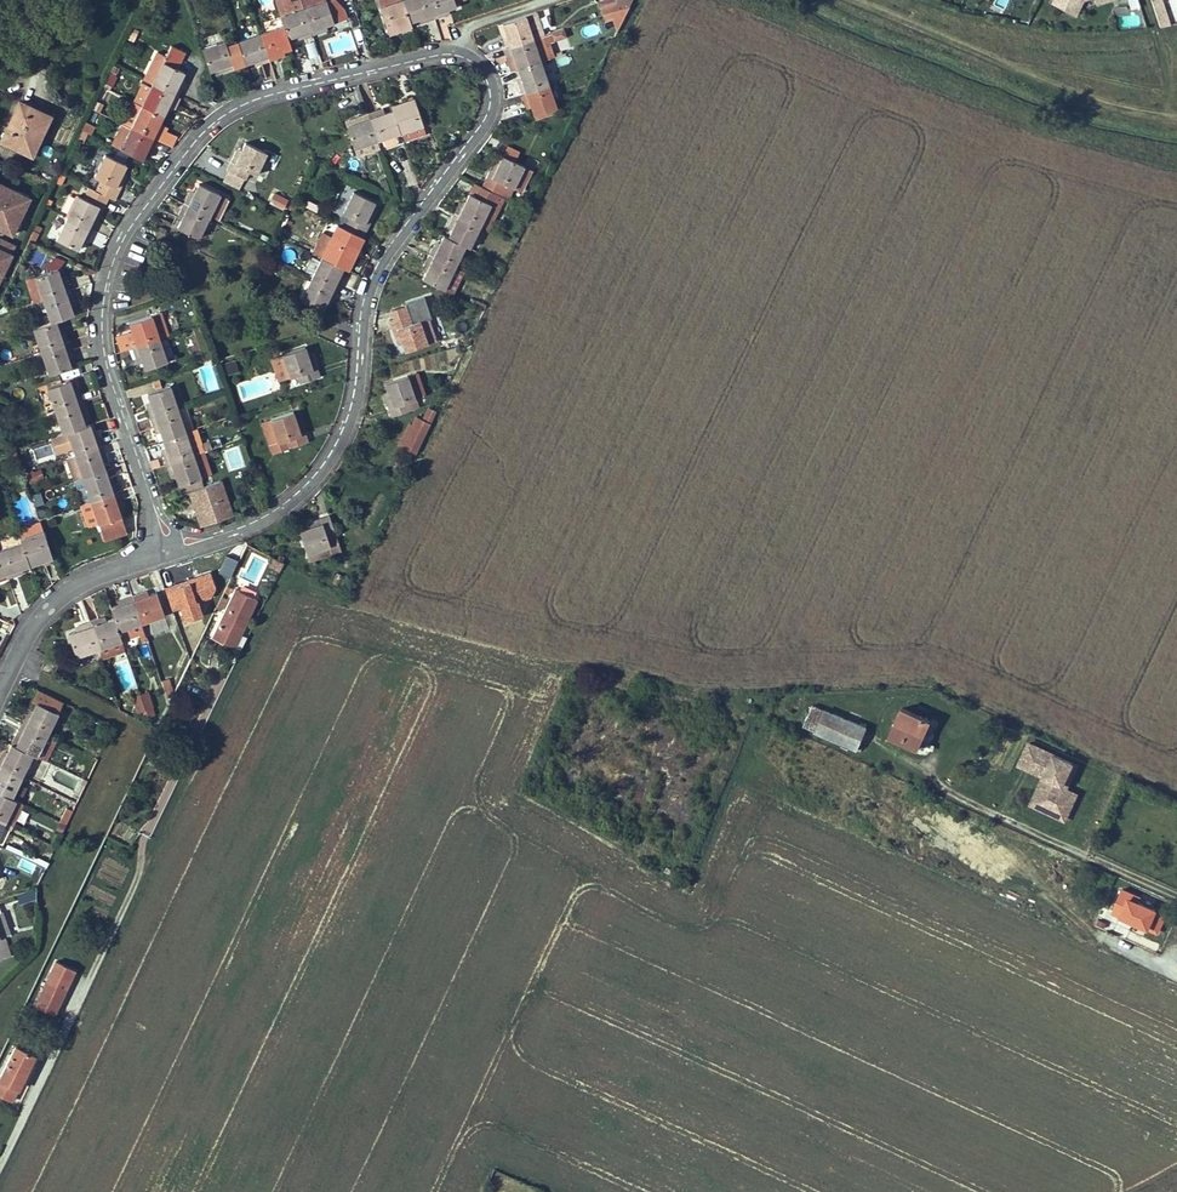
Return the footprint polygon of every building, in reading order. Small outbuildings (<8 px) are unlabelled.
[(288,38),(299,34),(300,38),(313,35),(304,7),(301,0),(292,3),(291,0),(276,0),(275,0),(284,25),(288,38)] [(326,0),(324,0),(304,7),(313,35),(324,30),(323,26),(334,22),(326,0)] [(410,26),(412,26),(410,21),(403,0),(397,0),(381,6),(379,7),(389,33),(400,30),(410,26)] [(429,0),(403,0),(410,21),(421,17),(423,22),(435,18),(429,0)] [(454,0),(429,0),(435,18),(446,14),(445,9),(456,5),(454,0)] [(632,0),(606,0),(598,3),(602,14),(611,11),(619,8),(630,5),(632,0)] [(1055,5),(1079,16),(1085,2),(1091,0),(1057,0),(1055,5)] [(1159,28),(1170,25),(1163,0),(1151,0),(1159,28)] [(619,28),(630,5),(619,8),(611,11),(616,27),(619,28)] [(533,38),(542,35),(534,12),(525,15),(533,38)] [(1121,29),(1140,25),(1137,14),(1119,18),(1121,29)] [(506,47),(533,38),(525,15),(502,23),(506,33),(502,35),(506,47)] [(288,38),(284,25),(261,33),(270,60),(281,56),(280,52),(291,48),(288,38)] [(541,61),(550,58),(559,55),(554,40),(566,36),(563,28),(542,35),(533,38),(541,61)] [(132,42),(135,34),(130,31),(126,39),(132,42)] [(239,43),(246,63),(256,60),(258,64),(270,60),(261,33),(238,41),(239,43)] [(518,69),(541,61),(533,38),(506,47),(510,59),(514,58),(518,69)] [(227,47),(225,40),(202,48),(210,70),(221,67),(223,71),(246,63),(239,43),(227,47)] [(185,52),(171,45),(152,83),(178,96),(183,84),(179,82),(184,72),(177,68),(185,52)] [(521,93),(549,84),(541,61),(518,69),(522,80),(518,81),(521,93)] [(117,74),(120,68),(114,65),(111,72),(117,74)] [(134,101),(163,116),(167,108),(168,105),(173,107),(178,96),(152,83),(151,87),(143,83),(134,101)] [(534,115),(557,107),(549,84),(521,93),(525,105),(530,103),(534,115)] [(423,124),(414,97),(402,101),(404,106),(392,110),(400,132),(402,132),(423,124)] [(50,115),(19,101),(1,140),(26,151),(37,130),(42,132),(50,115)] [(163,116),(134,101),(124,123),(132,127),(157,139),(162,128),(158,126),(163,116)] [(392,110),(404,106),(402,101),(391,105),(392,110)] [(536,119),(558,112),(557,107),(534,115),(536,119)] [(368,113),(377,140),(400,132),(392,110),(382,114),(380,109),(368,113)] [(377,140),(368,113),(356,117),(357,122),(346,126),(354,149),(377,140)] [(121,149),(132,127),(124,123),(123,123),(112,144),(121,149)] [(423,124),(402,132),(405,141),(426,133),(423,124)] [(157,139),(132,127),(121,149),(142,159),(147,149),(151,151),(157,139)] [(176,135),(162,128),(157,139),(171,146),(176,135)] [(42,132),(37,130),(26,151),(32,154),(42,132)] [(83,143),(88,133),(82,130),(77,140),(83,143)] [(400,137),(382,143),(384,148),(402,143),(400,137)] [(236,150),(226,170),(245,179),(249,171),(256,174),(266,153),(245,142),(240,152),(236,150)] [(504,154),(517,158),(520,151),(507,146),(504,154)] [(94,176),(101,179),(96,190),(108,196),(115,199),(125,177),(121,175),(126,165),(105,154),(94,176)] [(493,164),(497,166),(502,156),(498,154),(493,164)] [(523,167),(524,166),(502,156),(497,166),(493,164),(482,186),(504,196),(508,199),(514,185),(522,189),(530,171),(523,167)] [(61,184),(65,176),(61,174),(57,182),(61,184)] [(480,226),(490,204),(498,208),(504,196),(482,186),(475,182),(464,204),(459,202),(454,213),(480,226)] [(1,224),(13,230),(27,202),(15,196),(17,192),(0,183),(0,226),(1,224)] [(210,213),(220,195),(220,194),(199,184),(193,194),(189,192),(184,203),(209,215),(210,213)] [(99,205),(103,207),(108,196),(96,190),(90,187),(84,198),(99,205)] [(343,213),(350,217),(344,227),(363,237),(374,214),(369,212),(374,202),(353,191),(343,213)] [(27,202),(29,198),(17,192),(15,196),(27,202)] [(276,204),(279,198),(271,194),(268,200),(276,204)] [(84,198),(77,195),(67,217),(93,230),(98,218),(94,216),(99,205),(84,198)] [(227,198),(220,195),(210,213),(218,217),(227,198)] [(530,209),(513,201),(511,204),(529,213),(530,209)] [(209,215),(184,203),(178,215),(182,217),(177,227),(199,237),(209,215)] [(488,229),(498,208),(490,204),(480,226),(488,229)] [(103,207),(99,205),(94,216),(98,218),(103,207)] [(480,226),(454,213),(449,224),(453,226),(448,237),(465,245),(469,247),(480,226)] [(93,230),(67,217),(56,239),(78,249),(83,239),(87,241),(93,230)] [(11,234),(13,230),(1,224),(0,226),(0,229),(11,234)] [(29,239),(34,241),(38,233),(34,231),(29,239)] [(321,257),(331,236),(323,233),(313,253),(321,257)] [(332,235),(331,236),(321,257),(343,267),(348,257),(352,258),(358,247),(332,235)] [(428,255),(454,267),(465,245),(448,237),(443,235),(439,245),(434,243),(428,255)] [(1,273),(2,274),(11,254),(10,253),(14,245),(0,238),(0,274),(1,273)] [(30,261),(42,261),(42,253),(29,253),(30,261)] [(454,267),(428,255),(423,266),(427,268),(423,278),(444,289),(454,267)] [(343,267),(321,257),(319,260),(312,257),(305,271),(313,275),(310,279),(336,292),(342,280),(338,278),(343,267)] [(347,269),(352,258),(348,257),(343,267),(347,269)] [(463,271),(454,267),(444,289),(452,293),(463,271)] [(57,268),(35,276),(43,299),(70,290),(65,278),(61,279),(57,268)] [(43,299),(35,276),(28,278),(36,302),(43,299)] [(336,292),(310,279),(300,300),(322,311),(327,300),(331,302),(336,292)] [(70,290),(43,299),(51,322),(56,320),(74,314),(70,304),(74,302),(70,290)] [(167,336),(160,313),(151,316),(160,338),(167,336)] [(427,342),(435,339),(428,319),(420,321),(420,320),(412,323),(410,314),(389,321),(396,341),(401,340),(404,351),(427,343),(427,342)] [(132,348),(160,338),(151,316),(151,315),(129,323),(132,331),(133,334),(128,335),(132,348)] [(64,330),(60,332),(56,320),(51,322),(34,328),(41,351),(69,342),(64,330)] [(132,348),(128,335),(127,333),(116,337),(121,351),(132,348)] [(144,368),(167,361),(160,338),(132,348),(136,359),(141,357),(144,368)] [(68,355),(72,353),(69,342),(41,351),(49,374),(71,366),(68,355)] [(282,354),(290,376),(297,374),(300,383),(320,376),(313,356),(309,357),(305,346),(282,354)] [(290,376),(282,354),(271,358),(278,380),(290,376)] [(224,363),(226,374),(237,371),(235,360),(224,363)] [(449,383),(454,373),(449,371),(444,381),(449,383)] [(415,398),(416,398),(424,395),(417,373),(407,376),(415,398)] [(419,407),(416,398),(415,398),(407,376),(385,383),(388,394),(384,396),(391,416),(419,407)] [(55,410),(82,401),(78,389),(74,391),(70,379),(47,387),(55,410)] [(151,418),(178,409),(170,386),(147,394),(151,405),(147,406),(151,418)] [(82,414),(86,412),(82,401),(55,410),(63,433),(85,425),(82,414)] [(413,424),(427,431),(436,412),(436,411),(429,407),(423,420),(417,416),(413,424)] [(162,439),(186,431),(178,409),(151,418),(154,430),(159,428),(162,439)] [(270,445),(285,439),(288,448),(308,441),(301,421),(297,422),(296,419),(293,411),(262,422),(270,445)] [(427,431),(413,424),(410,423),(399,446),(416,454),(427,431)] [(75,455),(102,445),(98,434),(94,435),(90,424),(85,425),(63,433),(58,434),(62,446),(71,443),(75,455)] [(166,464),(194,454),(186,431),(162,439),(167,450),(162,451),(166,464)] [(288,448),(285,439),(270,445),(272,453),(288,448)] [(201,441),(197,442),(201,452),(204,451),(211,448),(209,441),(202,443),(201,441)] [(31,449),(35,461),(54,455),(50,443),(31,449)] [(75,455),(66,458),(73,481),(74,481),(105,470),(101,459),(106,457),(102,445),(75,455)] [(228,469),(243,466),(240,445),(224,448),(228,469)] [(15,448),(10,450),(13,460),(19,459),(15,448)] [(170,475),(175,474),(179,484),(201,477),(211,474),(204,451),(201,452),(194,454),(166,464),(170,475)] [(265,478),(262,468),(257,470),(260,480),(265,478)] [(38,481),(34,469),(24,473),(28,484),(38,481)] [(113,478),(109,480),(105,470),(74,481),(82,503),(91,500),(118,491),(113,478)] [(257,481),(253,471),(248,473),(251,483),(257,481)] [(204,486),(201,477),(179,484),(181,493),(204,486)] [(98,523),(121,516),(117,505),(122,503),(118,491),(91,500),(98,523)] [(35,508),(44,505),(40,493),(31,495),(35,508)] [(89,526),(98,523),(91,500),(82,503),(81,504),(89,526)] [(310,527),(299,530),(309,560),(341,549),(329,515),(308,522),(310,527)] [(104,539),(127,531),(121,516),(98,523),(104,539)] [(21,538),(43,530),(40,522),(18,529),(21,538)] [(52,557),(43,530),(21,538),(23,543),(30,565),(52,557)] [(23,543),(0,550),(0,553),(8,578),(20,573),(19,569),(30,565),(23,543)] [(0,553),(0,580),(8,578),(0,553)] [(164,582),(171,608),(181,606),(184,617),(204,611),(200,595),(217,591),(211,569),(164,582)] [(337,585),(342,576),(337,573),(332,583),(337,585)] [(241,587),(255,592),(257,586),(243,580),(241,587)] [(226,585),(223,591),(229,594),(232,588),(226,585)] [(233,647),(257,599),(235,589),(213,636),(233,647)] [(146,596),(144,591),(132,595),(141,622),(164,615),(157,592),(146,596)] [(141,622),(132,595),(120,600),(121,604),(118,605),(110,608),(114,618),(121,640),(139,634),(144,632),(141,622)] [(149,635),(168,629),(164,616),(145,622),(149,635)] [(98,648),(101,657),(125,649),(121,640),(114,618),(103,622),(101,617),(89,621),(98,648)] [(98,648),(89,621),(77,625),(79,630),(68,633),(75,656),(98,648)] [(147,640),(144,632),(139,634),(141,642),(147,640)] [(53,675),(58,663),(46,658),(41,669),(53,675)] [(169,679),(161,682),(169,705),(174,695),(169,679)] [(31,712),(27,710),(21,722),(47,734),(58,712),(62,701),(36,689),(31,700),(36,702),(31,712)] [(152,707),(147,692),(140,694),(145,709),(152,707)] [(142,710),(144,717),(147,716),(145,709),(140,694),(132,696),(138,711),(142,710)] [(857,750),(866,728),(814,705),(804,726),(857,750)] [(931,722),(903,708),(890,735),(918,749),(931,722)] [(47,734),(21,722),(16,733),(21,735),(15,746),(32,754),(37,756),(47,734)] [(21,735),(16,733),(11,744),(15,746),(21,735)] [(57,739),(47,734),(37,756),(47,761),(57,739)] [(1060,757),(1012,735),(1002,757),(1027,769),(1031,770),(1027,779),(1023,777),(1015,796),(1040,808),(1046,795),(1055,799),(1060,786),(1050,781),(1045,779),(1049,772),(1053,774),(1060,757)] [(22,776),(32,754),(15,746),(11,744),(6,754),(2,752),(0,756),(0,766),(22,776)] [(0,766),(0,793),(11,798),(22,776),(0,766)] [(21,796),(26,785),(19,782),(14,793),(21,796)] [(12,825),(22,803),(11,798),(0,793),(0,819),(5,822),(12,825)] [(1046,795),(1040,808),(1049,812),(1055,799),(1046,795)] [(66,825),(72,810),(66,807),(59,821),(66,825)] [(8,835),(6,848),(20,850),(21,837),(8,835)] [(36,886),(26,890),(29,900),(36,897),(36,886)] [(1169,904),(1135,888),(1126,909),(1160,924),(1169,904)] [(11,955),(7,945),(2,946),(0,940),(0,959),(11,955)] [(56,962),(35,1005),(54,1014),(75,971),(56,962)] [(0,1077),(0,1094),(12,1100),(19,1087),(14,1085),(23,1066),(28,1068),(34,1055),(15,1046),(0,1077)] [(23,1066),(14,1085),(19,1087),(28,1068),(23,1066)]
